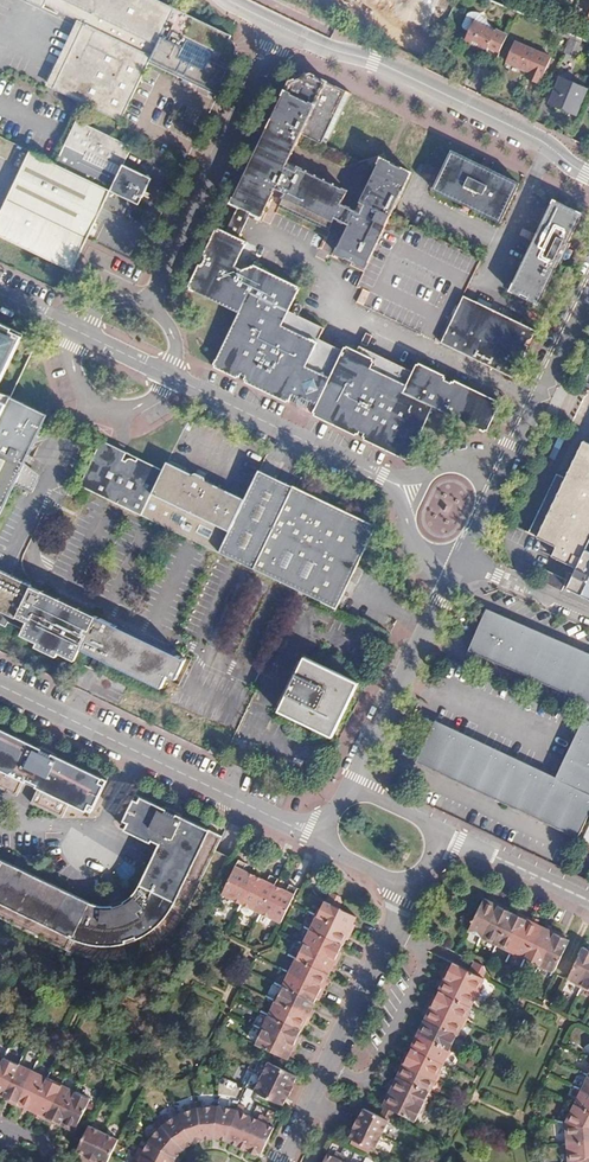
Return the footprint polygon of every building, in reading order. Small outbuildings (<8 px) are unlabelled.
[(43,5),(78,22),(47,86),(81,104),(119,121),(148,60),(173,7),(158,0),(28,0),(27,2),(41,8),(43,5)] [(563,8),(577,14),(584,0),(567,0),(563,8)] [(229,35),(173,7),(148,60),(218,95),(237,56),(233,54),(235,50),(233,44),(227,39),(229,35)] [(516,15),(509,12),(505,20),(512,23),(516,15)] [(469,30),(476,18),(469,14),(462,26),(469,30)] [(499,24),(478,15),(465,42),(486,52),(489,47),(501,53),(513,29),(500,23),(499,24)] [(557,51),(522,35),(513,55),(537,66),(535,73),(544,77),(547,71),(549,71),(557,51)] [(583,41),(573,37),(567,51),(580,57),(587,42),(583,41)] [(308,72),(291,77),(255,151),(263,155),(250,181),(242,177),(228,206),(249,216),(250,213),(259,217),(267,202),(274,189),(284,194),(280,202),(329,227),(334,218),(341,203),(347,191),(288,161),(327,81),(308,72)] [(588,90),(561,79),(551,104),(579,116),(588,90)] [(288,161),(347,191),(341,203),(355,210),(377,164),(387,161),(385,154),(359,161),(325,145),(351,93),(327,81),(288,161)] [(28,150),(0,205),(0,235),(69,270),(85,239),(109,190),(137,204),(142,194),(135,191),(137,186),(132,184),(139,170),(123,162),(119,169),(64,142),(54,163),(28,150)] [(443,169),(433,190),(463,205),(470,209),(500,224),(505,214),(518,188),(520,184),(491,170),(492,167),(481,161),(480,164),(452,150),(443,169)] [(263,155),(255,151),(242,177),(250,181),(263,155)] [(377,164),(355,210),(348,225),(341,239),(335,253),(365,268),(392,213),(412,172),(388,160),(387,161),(377,164)] [(151,176),(139,170),(132,184),(137,186),(135,191),(142,194),(151,176)] [(535,234),(531,242),(507,292),(537,306),(558,263),(561,264),(563,259),(568,261),(574,250),(569,247),(572,243),(569,241),(583,213),(569,206),(565,204),(553,198),(535,234)] [(280,202),(277,207),(327,231),(329,227),(280,202)] [(355,210),(341,203),(334,218),(348,225),(355,210)] [(470,209),(463,205),(460,210),(468,213),(470,209)] [(188,287),(238,312),(213,366),(238,378),(241,372),(245,375),(243,380),(289,402),(296,387),(320,398),(313,413),(357,434),(360,429),(365,431),(363,437),(407,458),(434,405),(485,430),(498,403),(452,381),(450,385),(444,382),(446,378),(416,363),(412,373),(358,347),(356,352),(344,346),(336,365),(312,353),(324,329),(288,311),(300,288),(251,264),(250,267),(242,271),(234,267),(246,243),(237,238),(249,216),(228,206),(218,226),(226,230),(216,251),(208,247),(188,287)] [(365,268),(363,273),(359,281),(365,283),(360,294),(367,298),(361,311),(405,331),(448,244),(411,226),(408,231),(405,230),(409,221),(392,213),(365,268)] [(226,230),(218,226),(208,247),(216,251),(226,230)] [(535,234),(531,232),(526,240),(531,242),(535,234)] [(480,260),(448,244),(405,331),(438,347),(452,318),(459,304),(463,297),(480,260)] [(367,298),(360,294),(354,307),(361,311),(367,298)] [(459,304),(452,318),(438,347),(509,382),(526,346),(521,344),(522,341),(525,342),(530,339),(534,331),(463,297),(459,304)] [(22,337),(0,327),(0,382),(22,337)] [(371,337),(365,334),(360,344),(366,347),(371,337)] [(320,398),(296,387),(289,402),(313,413),(320,398)] [(0,418),(0,511),(14,483),(23,466),(48,415),(11,397),(7,404),(0,418)] [(365,431),(360,429),(357,434),(363,437),(365,431)] [(560,432),(554,446),(560,450),(567,435),(560,432)] [(584,438),(566,476),(538,537),(557,546),(553,554),(552,556),(577,568),(568,588),(588,599),(588,532),(587,531),(588,526),(588,441),(584,438)] [(162,472),(101,441),(79,486),(140,516),(162,472)] [(167,462),(162,472),(140,516),(218,553),(245,500),(206,481),(201,491),(181,481),(186,471),(167,462)] [(39,474),(23,466),(14,483),(30,491),(39,474)] [(260,470),(245,500),(218,553),(335,609),(356,563),(356,562),(374,523),(290,484),(283,499),(267,491),(274,477),(260,470)] [(192,474),(186,471),(181,481),(201,491),(206,481),(205,476),(197,472),(192,474)] [(527,532),(538,537),(566,476),(556,471),(527,532)] [(290,484),(274,477),(267,491),(283,499),(290,484)] [(379,531),(374,529),(369,539),(375,541),(379,531)] [(4,625),(7,620),(11,623),(29,587),(30,584),(0,569),(0,623),(4,625)] [(543,577),(541,579),(563,589),(566,581),(545,571),(543,577)] [(29,587),(11,623),(21,628),(18,634),(36,642),(34,646),(55,656),(57,652),(73,660),(79,648),(86,634),(82,631),(83,627),(88,629),(95,616),(40,589),(39,591),(29,587)] [(469,647),(588,701),(588,650),(488,605),(469,647)] [(169,652),(95,616),(88,629),(79,648),(159,688),(166,675),(174,679),(184,660),(169,652)] [(353,687),(356,681),(301,655),(298,662),(303,664),(298,675),(293,672),(275,710),(330,736),(348,697),(343,695),(348,685),(353,687)] [(303,664),(298,662),(293,672),(298,675),(303,664)] [(353,687),(348,685),(343,695),(348,697),(353,687)] [(421,763),(580,836),(588,816),(588,720),(583,717),(556,775),(441,722),(421,763)] [(18,792),(27,775),(34,779),(42,783),(33,799),(65,815),(74,798),(96,809),(112,778),(61,753),(51,748),(42,744),(0,724),(0,783),(18,792)] [(219,751),(209,746),(206,751),(216,756),(219,751)] [(79,954),(87,957),(96,960),(106,961),(117,961),(125,960),(134,958),(141,955),(149,951),(157,946),(167,938),(177,929),(183,921),(188,912),(227,833),(188,815),(179,810),(169,805),(140,791),(124,823),(160,840),(164,842),(161,847),(139,890),(136,896),(131,900),(126,903),(121,904),(114,906),(107,906),(100,904),(90,901),(0,858),(0,917),(79,954)] [(579,839),(588,844),(588,820),(579,839)] [(245,865),(237,862),(221,895),(241,905),(254,878),(244,873),(241,872),(245,865)] [(261,881),(254,878),(241,905),(260,914),(273,887),(276,881),(268,877),(265,883),(261,881)] [(278,890),(273,887),(260,914),(280,924),(296,890),(288,886),(285,893),(278,890)] [(339,893),(328,888),(325,894),(323,898),(338,905),(341,900),(339,893)] [(330,920),(341,925),(351,930),(353,927),(356,920),(352,918),(354,913),(349,910),(338,905),(323,898),(319,906),(313,907),(311,911),(330,920)] [(489,902),(481,899),(465,931),(479,938),(493,910),(496,902),(490,900),(489,902)] [(504,906),(496,902),(493,910),(479,938),(493,945),(508,911),(503,909),(504,906)] [(323,934),(333,940),(340,943),(341,940),(345,941),(349,934),(351,930),(341,925),(330,920),(311,911),(309,914),(312,919),(308,927),(323,934)] [(525,915),(518,913),(517,915),(508,911),(493,945),(502,949),(503,953),(506,955),(525,915)] [(531,919),(525,915),(506,955),(510,957),(515,955),(522,958),(538,926),(530,922),(531,919)] [(545,929),(538,926),(522,958),(530,962),(531,967),(535,968),(554,929),(547,926),(545,929)] [(340,943),(333,940),(323,934),(308,927),(305,935),(299,936),(297,940),(315,949),(326,954),(337,959),(341,951),(342,949),(338,947),(340,943)] [(560,932),(554,929),(535,968),(538,970),(543,968),(554,974),(555,972),(553,970),(562,951),(567,940),(559,936),(560,932)] [(308,963),(318,968),(326,972),(328,967),(332,969),(334,967),(337,959),(326,954),(315,949),(297,940),(296,942),(298,948),(294,956),(308,963)] [(580,946),(565,976),(564,978),(573,982),(576,987),(578,988),(588,965),(588,946),(588,945),(586,949),(580,946)] [(300,977),(310,982),(323,988),(327,979),(328,977),(324,975),(326,972),(318,968),(308,963),(294,956),(290,964),(285,965),(283,969),(300,977)] [(441,967),(438,975),(476,993),(478,990),(475,984),(478,977),(447,962),(445,967),(442,965),(441,967)] [(578,988),(582,990),(586,989),(588,990),(588,965),(578,988)] [(323,988),(310,982),(300,977),(283,969),(282,970),(284,977),(281,985),(293,991),(303,996),(312,1000),(314,995),(318,997),(319,995),(323,988)] [(433,985),(436,987),(435,990),(466,1005),(469,998),(475,997),(476,993),(438,975),(434,982),(433,985)] [(285,1005),(295,1010),(309,1017),(310,1014),(311,1012),(315,1005),(311,1003),(312,1000),(303,996),(293,991),(281,985),(277,992),(271,993),(269,997),(285,1005)] [(428,995),(424,1003),(463,1022),(464,1018),(462,1013),(466,1005),(435,990),(433,995),(429,993),(428,995)] [(268,999),(272,1004),(267,1013),(278,1018),(288,1023),(299,1028),(301,1023),(305,1025),(307,1021),(309,1017),(295,1010),(285,1005),(269,997),(268,999)] [(421,1011),(420,1014),(423,1015),(421,1019),(452,1034),(455,1027),(461,1025),(463,1022),(424,1003),(421,1011)] [(270,1033),(281,1038),(295,1045),(299,1036),(301,1033),(297,1031),(299,1028),(288,1023),(278,1018),(267,1013),(264,1021),(257,1022),(256,1026),(270,1033)] [(415,1024),(411,1032),(449,1050),(451,1046),(449,1041),(452,1034),(421,1019),(419,1023),(416,1021),(415,1024)] [(254,1028),(257,1033),(253,1042),(285,1057),(287,1052),(291,1054),(294,1048),(295,1045),(281,1038),(270,1033),(256,1026),(254,1028)] [(406,1043),(409,1045),(408,1048),(439,1062),(442,1055),(448,1054),(449,1050),(411,1032),(407,1041),(406,1043)] [(402,1052),(398,1060),(436,1078),(438,1075),(435,1069),(439,1062),(408,1048),(406,1052),(402,1050),(402,1052)] [(6,1053),(0,1066),(0,1093),(3,1095),(19,1064),(11,1060),(10,1055),(6,1053)] [(393,1072),(396,1073),(395,1075),(425,1090),(428,1084),(434,1082),(436,1078),(398,1060),(394,1069),(393,1072)] [(268,1061),(261,1075),(253,1090),(261,1094),(272,1100),(283,1105),(285,1101),(290,1090),(295,1080),(297,1076),(268,1061)] [(26,1067),(19,1064),(3,1095),(7,1097),(6,1100),(16,1105),(34,1066),(30,1064),(26,1067)] [(38,1068),(34,1066),(16,1105),(26,1110),(28,1106),(32,1108),(47,1077),(39,1073),(38,1068)] [(392,1080),(389,1079),(388,1081),(384,1088),(423,1106),(425,1102),(422,1097),(425,1090),(395,1075),(392,1080)] [(576,1089),(588,1095),(588,1077),(587,1076),(584,1082),(579,1083),(576,1089)] [(54,1081),(47,1077),(32,1108),(36,1110),(34,1114),(44,1119),(63,1080),(59,1078),(54,1081)] [(67,1082),(63,1080),(44,1119),(55,1124),(57,1121),(60,1122),(75,1091),(68,1087),(67,1082)] [(380,1098),(383,1100),(381,1104),(392,1110),(411,1119),(414,1113),(421,1111),(423,1106),(384,1088),(381,1095),(380,1098)] [(574,1104),(588,1112),(588,1095),(576,1089),(576,1091),(578,1095),(574,1104)] [(90,1098),(75,1091),(60,1122),(64,1124),(62,1128),(73,1133),(90,1098)] [(361,1111),(355,1123),(349,1135),(348,1138),(358,1143),(368,1148),(373,1150),(380,1136),(388,1121),(376,1115),(381,1104),(371,1099),(366,1110),(362,1108),(361,1111)] [(155,1120),(153,1124),(157,1128),(148,1140),(144,1148),(139,1146),(137,1151),(134,1157),(139,1159),(137,1161),(174,1161),(175,1158),(182,1149),(186,1146),(196,1141),(215,1138),(219,1138),(231,1141),(239,1145),(248,1149),(256,1154),(258,1150),(260,1152),(266,1140),(274,1126),(267,1122),(270,1116),(265,1114),(260,1111),(256,1117),(251,1115),(243,1111),(247,1105),(240,1101),(232,1101),(231,1106),(218,1104),(203,1105),(202,1100),(196,1101),(195,1101),(188,1102),(189,1108),(178,1111),(166,1118),(163,1114),(157,1119),(155,1120)] [(564,1116),(561,1122),(562,1122),(588,1127),(588,1112),(574,1104),(568,1116),(564,1116)] [(566,1130),(567,1142),(588,1141),(588,1127),(562,1122),(562,1127),(566,1130)] [(89,1125),(77,1150),(91,1157),(102,1161),(107,1161),(112,1152),(117,1142),(119,1139),(104,1132),(89,1125)] [(567,1142),(568,1153),(565,1157),(566,1161),(570,1161),(588,1155),(588,1141),(567,1142)] [(345,1161),(347,1156),(343,1154),(337,1151),(334,1156),(328,1153),(324,1161),(347,1161),(345,1161)]
